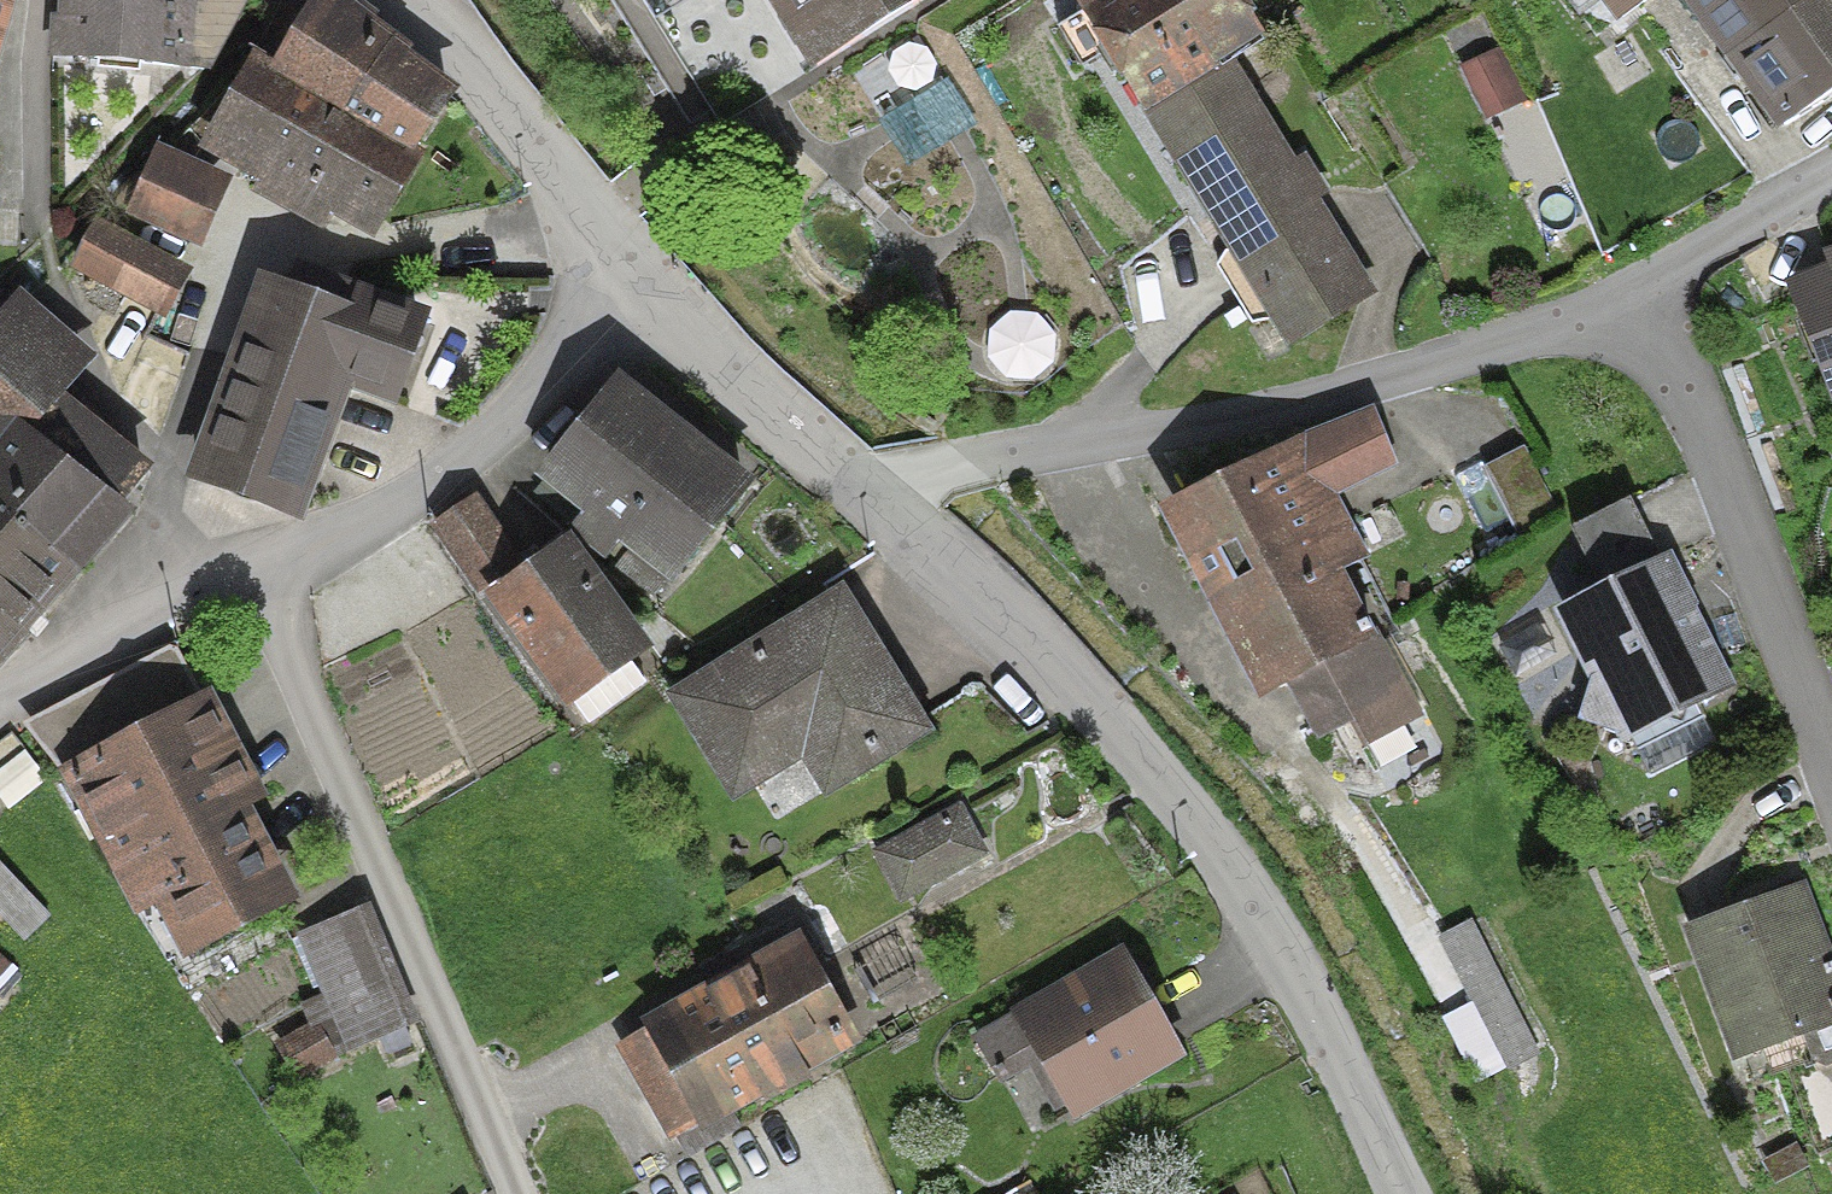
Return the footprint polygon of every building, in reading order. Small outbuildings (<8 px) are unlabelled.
[(21,0),(0,0),(0,73),(21,0)] [(46,61),(189,78),(199,0),(53,0),(46,61)] [(449,100),(330,0),(314,0),(270,78),(337,115),(378,138),(422,161),(449,100)] [(806,75),(926,0),(759,0),(806,75)] [(1272,356),(1365,302),(1228,65),(1264,44),(1239,0),(1066,0),(1272,356)] [(1618,23),(1647,0),(1601,0),(1618,23)] [(1775,132),(1831,95),(1831,0),(1687,0),(1775,132)] [(244,63),(194,154),(260,190),(253,203),(317,238),(327,220),(375,247),(422,161),(378,138),(337,115),(270,78),(244,63)] [(223,180),(149,150),(122,216),(196,246),(223,180)] [(111,339),(139,353),(183,266),(88,217),(61,269),(129,305),(111,339)] [(1784,279),(1831,419),(1831,262),(1784,279)] [(256,266),(181,487),(302,528),(347,397),(388,411),(418,320),(256,266)] [(52,602),(126,516),(157,477),(64,403),(89,372),(8,307),(0,317),(0,562),(52,602)] [(610,392),(528,497),(664,602),(746,496),(610,392)] [(1364,421),(1156,523),(1251,716),(1288,698),(1310,744),(1344,727),(1371,781),(1411,761),(1399,736),(1417,727),(1345,582),(1367,571),(1334,503),(1391,476),(1364,421)] [(426,534),(467,597),(509,570),(469,507),(426,534)] [(566,540),(483,602),(564,710),(647,648),(566,540)] [(52,602),(0,562),(0,668),(52,602)] [(1667,570),(1540,630),(1603,764),(1730,704),(1667,570)] [(934,740),(843,592),(656,706),(721,812),(794,767),(819,809),(934,740)] [(199,697),(41,791),(127,934),(146,923),(179,978),(291,911),(237,821),(263,805),(199,697)] [(860,853),(888,918),(983,877),(954,811),(860,853)] [(1685,924),(1742,1062),(1831,1026),(1831,986),(1790,882),(1685,924)] [(371,902),(297,933),(322,994),(301,1001),(309,1023),(311,1029),(320,1025),(338,1057),(419,1022),(371,902)] [(595,1039),(666,1167),(854,1062),(783,935),(595,1039)] [(955,1033),(983,1085),(1023,1064),(1058,1129),(1182,1063),(1119,945),(955,1033)] [(294,1080),(338,1057),(320,1025),(311,1029),(309,1023),(273,1041),(294,1080)]
